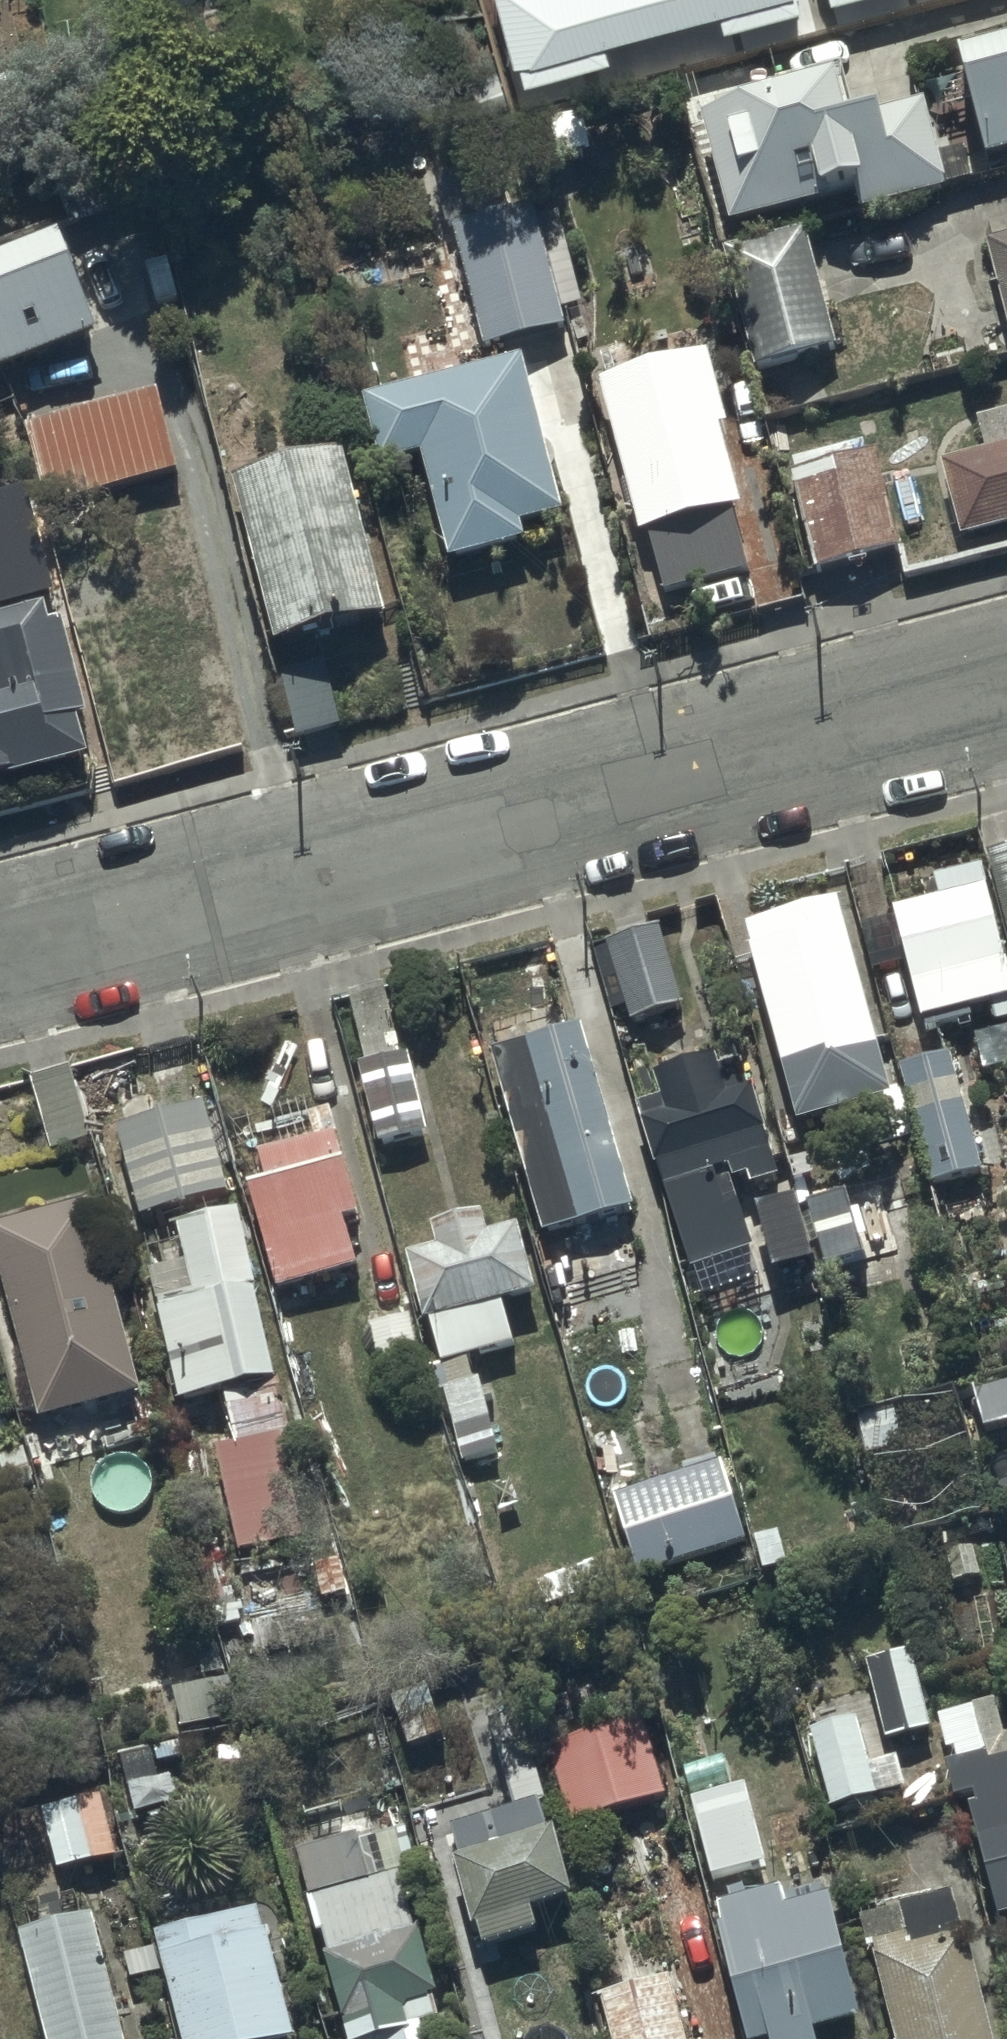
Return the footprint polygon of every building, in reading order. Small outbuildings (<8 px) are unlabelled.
[(796,0),(498,0),(523,90),(609,67),(605,54),(717,24),(721,38),(801,16),(796,0)] [(952,56),(982,160),(1006,153),(1006,40),(952,56)] [(840,122),(829,79),(698,112),(727,224),(821,200),(830,237),(864,228),(859,207),(945,185),(924,101),(840,122)] [(492,163),(431,179),(443,226),(452,224),(484,347),(562,326),(532,209),(506,215),(492,163)] [(804,227),(721,249),(753,369),(835,348),(804,227)] [(0,252),(0,376),(95,340),(53,232),(0,252)] [(982,242),(1005,336),(1006,336),(1006,235),(982,242)] [(702,351),(598,378),(639,534),(676,524),(687,568),(744,553),(734,512),(744,510),(702,351)] [(516,354),(361,397),(379,464),(419,453),(448,558),(517,539),(513,525),(559,512),(516,354)] [(154,391),(24,427),(42,504),(173,473),(154,391)] [(936,463),(956,540),(1006,527),(1006,413),(971,423),(979,452),(936,463)] [(874,451),(790,472),(815,570),(899,549),(874,451)] [(348,452),(232,478),(270,649),(386,623),(348,452)] [(0,512),(0,600),(50,587),(29,504),(0,512)] [(0,612),(0,776),(81,754),(72,719),(86,715),(59,615),(44,619),(39,601),(0,612)] [(323,659),(284,668),(300,733),(338,724),(323,659)] [(988,855),(1006,933),(1006,850),(988,855)] [(883,889),(919,1022),(922,1021),(926,1033),(970,1021),(967,1011),(1006,1000),(1006,977),(976,864),(883,889)] [(836,900),(737,925),(788,1127),(887,1102),(836,900)] [(659,928),(593,947),(606,989),(620,984),(631,1020),(681,1005),(659,928)] [(577,1028),(489,1052),(542,1238),(571,1229),(581,1264),(639,1248),(577,1028)] [(951,1054),(899,1066),(928,1185),(980,1173),(951,1054)] [(408,1055),(359,1066),(376,1144),(425,1133),(408,1055)] [(659,1098),(632,1107),(687,1270),(749,1250),(727,1183),(745,1177),(748,1187),(778,1177),(748,1089),(724,1097),(710,1057),(652,1077),(659,1098)] [(65,1066),(28,1077),(50,1149),(86,1138),(65,1066)] [(200,1106),(114,1129),(138,1218),(224,1195),(200,1106)] [(358,1215),(332,1133),(255,1157),(263,1182),(245,1187),(277,1290),(356,1266),(342,1220),(358,1215)] [(896,1252),(876,1182),(803,1203),(822,1272),(896,1252)] [(0,1223),(0,1277),(39,1420),(139,1392),(86,1199),(0,1223)] [(477,1212),(427,1226),(433,1248),(404,1256),(423,1323),(428,1322),(439,1363),(519,1340),(508,1303),(535,1296),(514,1224),(483,1233),(477,1212)] [(273,1382),(232,1216),(173,1230),(191,1305),(153,1314),(175,1405),(273,1382)] [(410,1318),(369,1320),(371,1367),(412,1365),(410,1318)] [(480,1381),(444,1389),(460,1461),(496,1453),(480,1381)] [(972,1394),(984,1432),(1006,1425),(1006,1383),(972,1394)] [(949,1384),(853,1412),(893,1546),(988,1518),(949,1384)] [(283,1449),(218,1462),(236,1551),(301,1537),(283,1449)] [(720,1461),(610,1492),(633,1575),(744,1544),(720,1461)] [(910,1651),(866,1661),(885,1741),(929,1731),(910,1651)] [(233,1680),(173,1690),(180,1727),(239,1717),(233,1680)] [(511,1810),(444,1829),(478,1947),(534,1931),(528,1909),(569,1898),(508,1683),(478,1692),(511,1810)] [(636,1699),(540,1727),(569,1827),(665,1800),(636,1699)] [(938,1715),(946,1750),(952,1748),(955,1761),(946,1763),(954,1800),(969,1796),(997,1920),(1006,1917),(1006,1734),(1001,1736),(993,1703),(938,1715)] [(860,1717),(807,1730),(827,1810),(880,1797),(860,1717)] [(177,1737),(115,1756),(133,1815),(175,1802),(166,1772),(186,1766),(177,1737)] [(745,1788),(691,1801),(710,1878),(764,1865),(745,1788)] [(99,1795),(37,1810),(53,1872),(115,1856),(99,1795)] [(299,1848),(346,2038),(421,2038),(417,2024),(438,2019),(402,1874),(422,1869),(410,1820),(299,1848)] [(741,2038),(810,2038),(809,2034),(856,2020),(815,1885),(780,1896),(779,1890),(715,1910),(720,1927),(708,1930),(741,2038)] [(862,1917),(893,2038),(992,2038),(955,1894),(862,1917)] [(148,1936),(176,2038),(292,2038),(256,1907),(148,1936)] [(17,1939),(44,2038),(120,2038),(88,1920),(17,1939)] [(604,1994),(613,2038),(681,2038),(669,1980),(604,1994)]
